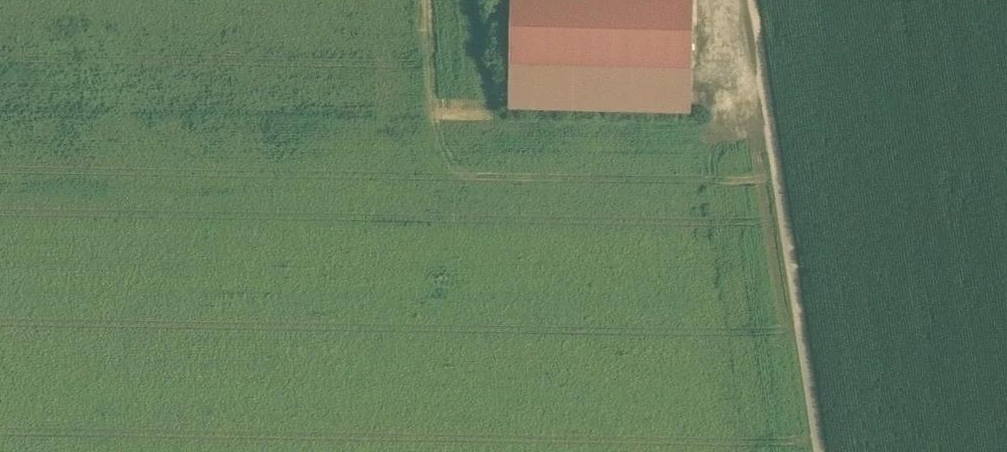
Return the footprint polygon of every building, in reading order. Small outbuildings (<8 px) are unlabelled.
[(511,105),(692,110),(693,0),(513,0),(511,105)]
